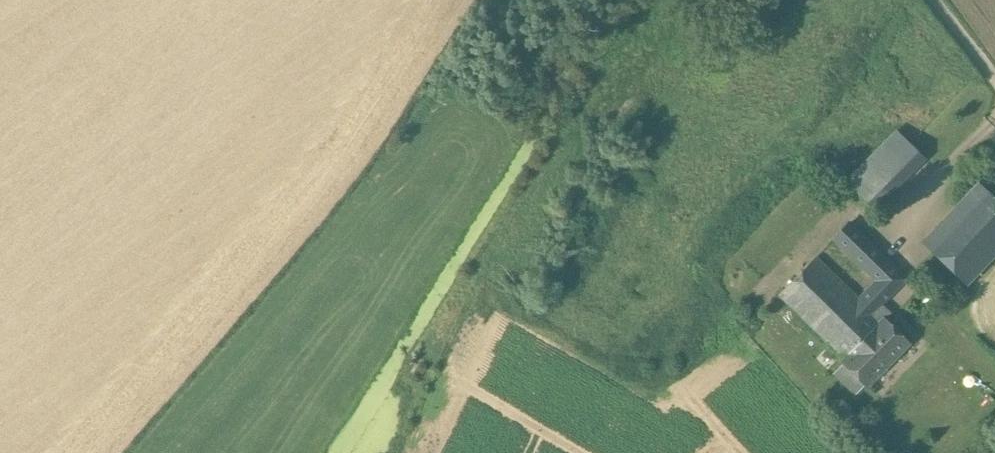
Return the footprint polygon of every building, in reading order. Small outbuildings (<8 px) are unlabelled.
[(926,159),(899,132),(888,143),(915,170),(926,159)] [(915,170),(888,143),(848,181),(876,209),(915,170)] [(934,251),(968,283),(994,255),(994,198),(989,193),(934,251)] [(907,279),(851,224),(837,238),(880,280),(861,299),(882,321),(885,317),(886,318),(891,313),(882,304),(904,283),(907,279)] [(861,299),(818,258),(782,295),(845,358),(882,321),(861,299)] [(904,283),(882,304),(891,313),(913,291),(904,283)] [(845,358),(842,361),(868,388),(912,344),(886,318),(885,317),(882,321),(845,358)]
